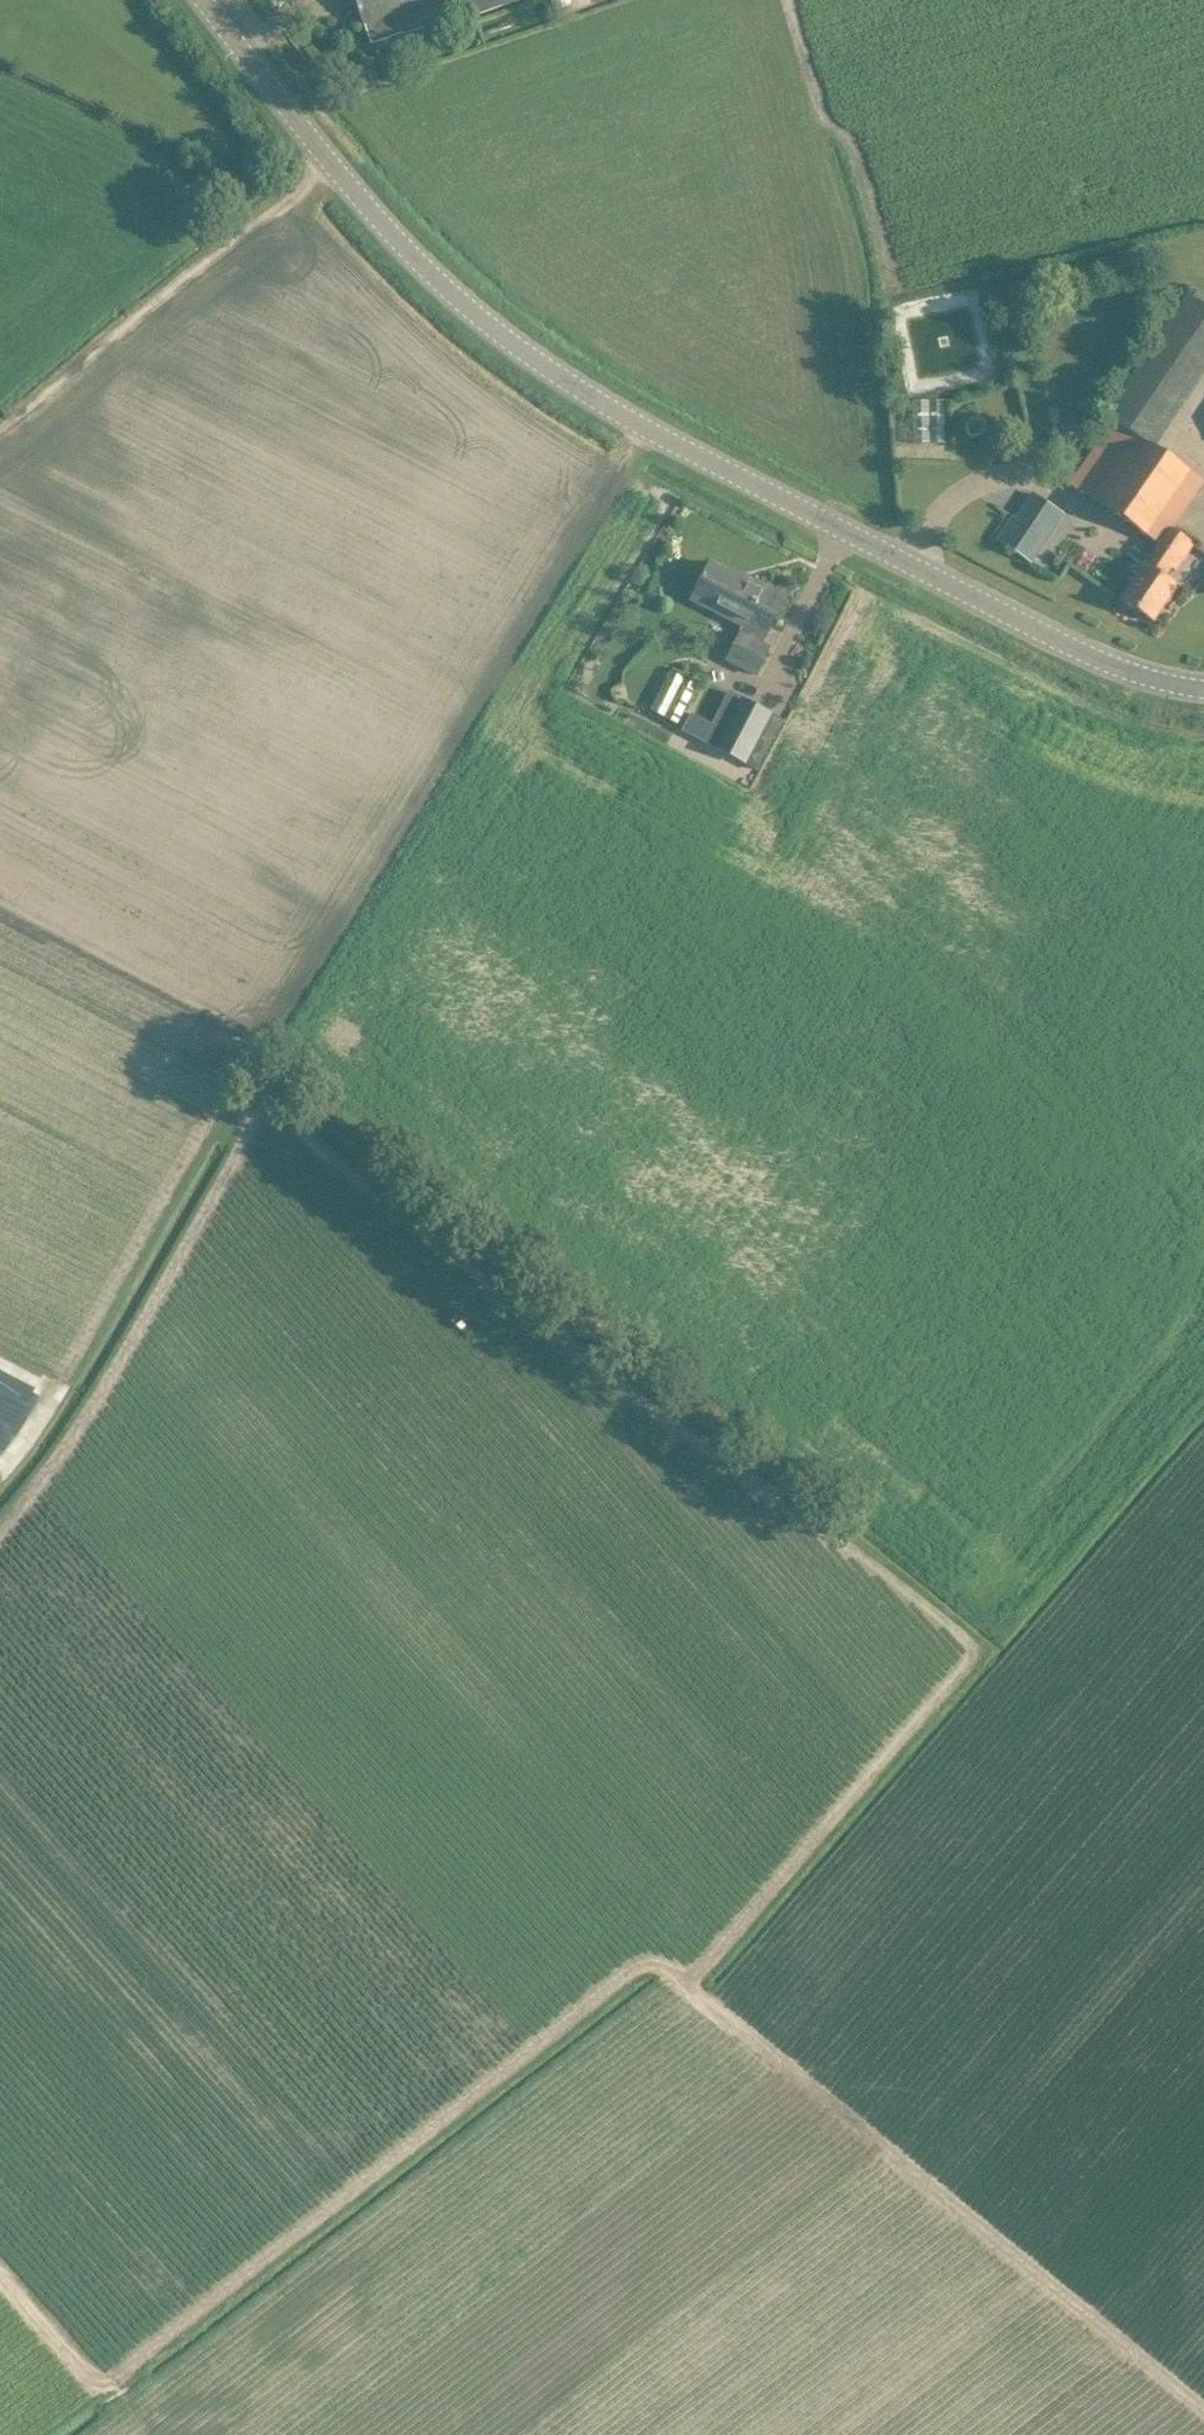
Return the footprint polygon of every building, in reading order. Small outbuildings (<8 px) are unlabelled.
[(457,0),(355,0),(363,25),(365,25),(372,45),(402,34),(402,32),(409,30),(410,33),(462,15),(457,0)] [(475,16),(520,0),(470,0),(475,16)] [(1070,485),(1159,545),(1121,600),(1153,622),(1178,586),(1165,577),(1171,569),(1175,571),(1194,544),(1172,529),(1203,482),(1203,481),(1184,468),(1156,448),(1114,421),(1084,465),(1070,485)] [(997,539),(1031,563),(1064,514),(1029,491),(997,539)] [(691,602),(727,620),(741,628),(725,659),(756,674),(769,647),(761,644),(786,597),(750,578),(748,583),(711,564),(705,575),(703,575),(701,580),(702,580),(691,602)] [(722,681),(749,693),(754,681),(727,669),(722,681)] [(669,672),(650,710),(677,724),(696,685),(669,672)] [(772,714),(742,698),(715,749),(746,765),(772,714)]
